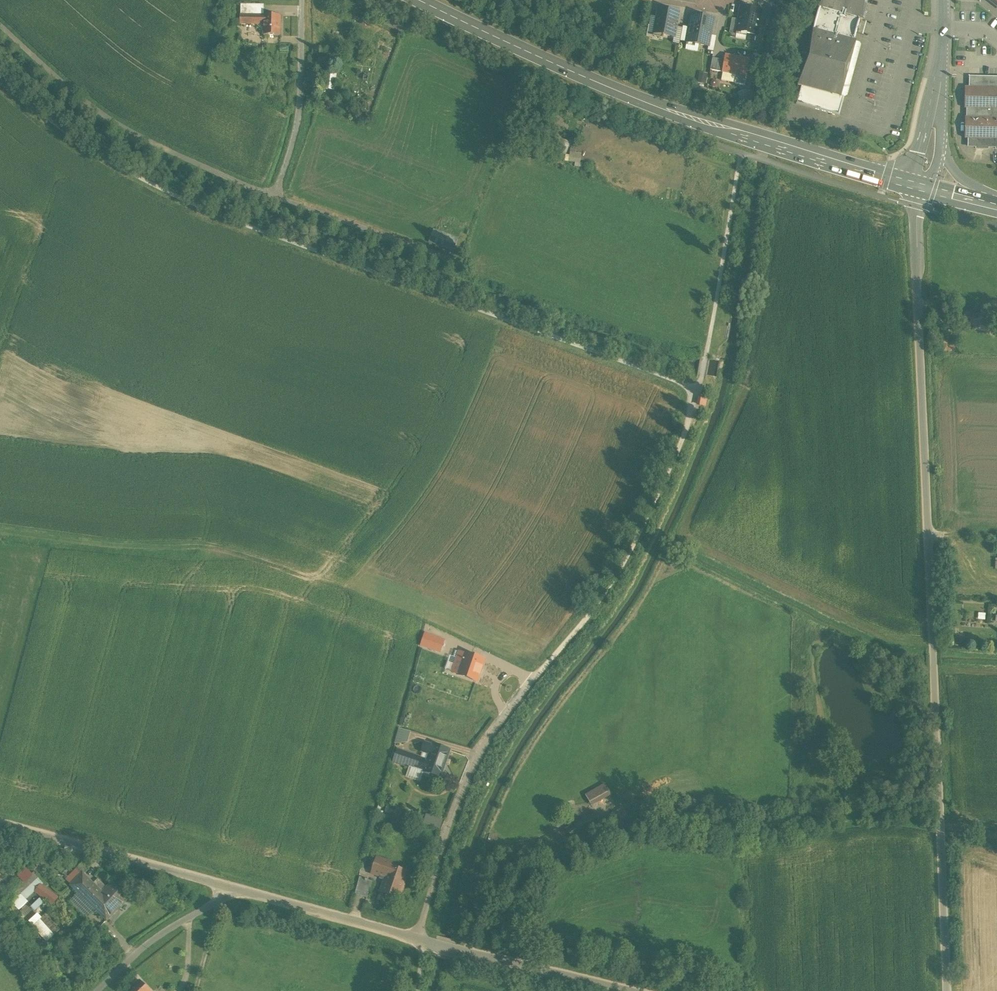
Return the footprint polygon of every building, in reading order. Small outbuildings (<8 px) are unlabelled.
[(798,86),(801,87),(841,97),(841,96),(847,75),(850,64),(856,43),(856,42),(854,41),(860,20),(862,20),(866,8),(865,8),(867,0),(822,0),(798,86)] [(737,30),(737,32),(747,33),(757,35),(758,26),(761,11),(741,7),(739,20),(737,30)] [(679,13),(658,9),(657,18),(655,27),(654,33),(674,37),(676,27),(679,13)] [(280,16),(264,16),(264,36),(280,36),(280,16)] [(650,16),(649,26),(655,27),(657,18),(650,16)] [(714,22),(693,18),(688,45),(709,49),(714,22)] [(730,29),(737,30),(739,20),(732,19),(730,29)] [(758,26),(757,35),(763,36),(765,27),(758,26)] [(676,27),(674,37),(680,38),(682,28),(676,27)] [(747,33),(737,32),(736,34),(736,38),(746,40),(747,33)] [(726,58),(722,81),(744,85),(748,62),(726,58)] [(325,90),(336,90),(337,72),(326,72),(325,90)] [(970,78),(968,78),(968,87),(964,87),(963,138),(967,138),(967,146),(975,146),(974,150),(986,150),(986,147),(994,147),(994,150),(996,150),(996,78),(972,78),(970,78)] [(841,97),(801,87),(797,104),(839,115),(844,97),(841,96),(841,97)] [(572,151),(570,161),(581,163),(582,152),(572,151)] [(434,230),(431,241),(452,248),(456,237),(434,230)] [(698,406),(706,407),(707,399),(699,397),(698,406)] [(432,637),(428,647),(440,652),(443,641),(432,637)] [(465,655),(458,675),(476,681),(483,661),(465,655)] [(396,741),(409,745),(412,731),(399,728),(396,741)] [(391,760),(441,777),(449,750),(426,743),(423,751),(430,753),(428,761),(394,750),(391,760)] [(605,784),(586,794),(592,804),(610,794),(605,784)] [(596,811),(565,827),(570,837),(601,820),(596,811)] [(427,814),(424,824),(441,830),(444,820),(427,814)] [(391,863),(377,859),(372,873),(385,877),(378,900),(385,902),(387,894),(400,898),(408,873),(390,867),(391,863)] [(102,893),(83,874),(71,886),(107,920),(128,899),(112,883),(102,893)] [(372,881),(359,878),(355,894),(367,898),(372,881)] [(40,884),(35,894),(55,904),(60,894),(40,884)] [(47,914),(42,919),(56,934),(61,929),(47,914)] [(39,920),(33,926),(47,942),(53,936),(39,920)] [(129,990),(150,990),(140,980),(129,990)]
